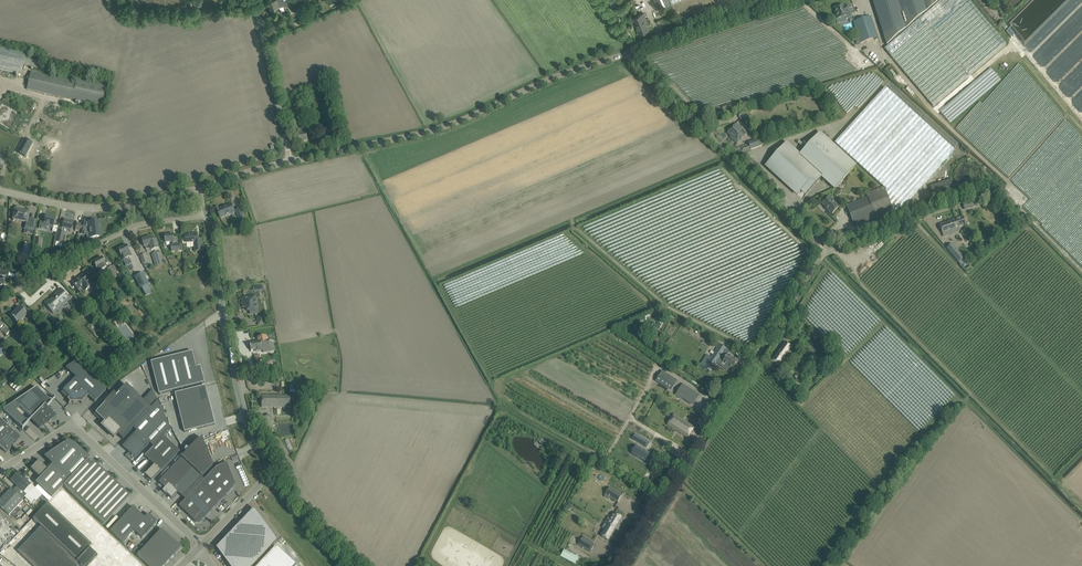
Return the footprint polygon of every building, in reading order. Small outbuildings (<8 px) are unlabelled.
[(289,0),(272,0),(268,1),(271,10),(279,7),(278,4),(284,2),(285,4),(290,3),(289,0)] [(658,9),(671,4),(669,0),(654,0),(658,9)] [(887,47),(932,9),(942,0),(928,0),(924,1),(923,0),(872,0),(887,47)] [(887,47),(885,49),(934,107),(1006,45),(968,0),(942,0),(932,9),(887,47)] [(844,7),(843,5),(840,6),(839,6),(837,6),(837,7),(834,8),(837,19),(844,17),(845,19),(852,17),(848,6),(844,7)] [(648,30),(642,14),(633,18),(639,33),(648,30)] [(871,16),(853,22),(860,44),(878,38),(871,16)] [(1014,34),(1009,28),(1006,31),(1011,37),(1014,34)] [(24,64),(38,67),(40,57),(0,48),(0,71),(21,76),(24,64)] [(892,77),(896,73),(891,67),(887,71),(892,77)] [(992,68),(940,110),(950,123),(1002,81),(992,68)] [(76,83),(31,72),(27,89),(101,106),(106,86),(77,79),(76,83)] [(866,193),(868,197),(846,205),(855,227),(901,209),(954,150),(886,88),(834,143),(883,187),(866,193)] [(303,98),(295,100),(297,106),(304,104),(304,103),(303,98)] [(303,115),(294,117),(296,125),(299,124),(302,134),(298,135),(300,142),(308,140),(306,133),(307,133),(305,123),(303,115)] [(736,123),(727,133),(730,136),(730,137),(737,144),(744,136),(746,134),(742,129),(736,123)] [(786,143),(766,166),(798,195),(818,172),(835,189),(856,167),(819,133),(799,155),(786,143)] [(21,137),(15,151),(23,156),(30,142),(21,137)] [(749,145),(736,149),(735,149),(737,155),(740,153),(740,154),(762,146),(760,138),(748,143),(749,145)] [(2,155),(0,155),(0,167),(3,168),(9,156),(3,153),(2,155)] [(980,199),(963,204),(965,209),(981,204),(981,203),(989,200),(988,196),(980,198),(980,199)] [(839,207),(829,197),(822,204),(828,210),(827,210),(831,214),(839,207)] [(235,213),(233,209),(231,204),(223,207),(217,209),(221,218),(235,213)] [(236,210),(240,221),(244,219),(244,218),(240,209),(236,210)] [(14,215),(13,221),(24,223),(23,229),(24,230),(23,233),(32,235),(33,231),(34,231),(35,225),(36,220),(28,219),(29,213),(15,210),(14,215)] [(46,230),(47,227),(53,228),(55,218),(54,218),(55,217),(52,216),(51,217),(46,216),(44,223),(40,222),(39,228),(46,230)] [(956,219),(960,231),(967,229),(963,217),(956,219)] [(953,233),(960,231),(956,219),(939,225),(942,234),(952,231),(953,233)] [(71,230),(73,222),(64,220),(63,223),(61,222),(56,239),(56,242),(64,244),(65,238),(63,237),(64,233),(64,232),(63,232),(64,228),(71,230)] [(79,231),(78,235),(84,236),(85,233),(86,233),(87,238),(90,237),(90,238),(99,237),(98,228),(100,228),(99,222),(89,223),(89,225),(87,225),(87,223),(81,222),(81,224),(79,231)] [(186,244),(186,243),(194,242),(195,252),(197,252),(202,251),(201,239),(198,240),(198,234),(185,235),(182,236),(182,244),(183,244),(183,251),(188,250),(187,246),(186,246),(186,244)] [(165,236),(166,241),(166,243),(171,242),(172,245),(171,245),(172,252),(182,251),(182,244),(175,245),(174,235),(165,236)] [(159,249),(156,239),(152,240),(151,237),(142,240),(144,247),(145,247),(146,250),(151,249),(151,251),(159,249)] [(931,237),(928,240),(934,247),(938,243),(931,237)] [(35,238),(34,250),(41,250),(42,238),(35,238)] [(947,249),(958,262),(964,258),(952,244),(947,249)] [(126,245),(117,250),(123,260),(124,263),(130,260),(129,257),(131,256),(126,245)] [(152,254),(156,267),(161,265),(157,253),(157,252),(152,254)] [(148,263),(145,255),(140,256),(143,265),(144,265),(145,268),(149,266),(148,263)] [(101,258),(93,262),(96,268),(97,268),(99,273),(102,271),(102,270),(106,267),(105,264),(101,258)] [(107,268),(113,280),(117,278),(111,266),(107,268)] [(199,277),(195,279),(198,285),(202,283),(204,289),(208,288),(206,283),(210,282),(205,271),(198,274),(199,277)] [(142,273),(134,277),(140,288),(148,284),(142,273)] [(82,275),(73,283),(78,289),(82,286),(86,290),(90,287),(100,299),(105,295),(94,282),(93,283),(92,281),(89,284),(87,282),(82,275)] [(186,276),(179,279),(184,291),(191,288),(186,276)] [(117,278),(111,282),(118,293),(124,290),(117,278)] [(50,301),(49,300),(45,304),(54,314),(58,310),(56,308),(60,304),(63,306),(70,300),(60,289),(56,293),(58,294),(50,301)] [(207,296),(195,304),(199,310),(211,302),(207,296)] [(256,296),(247,298),(242,299),(243,308),(247,308),(248,311),(249,311),(250,314),(259,313),(256,296)] [(118,299),(113,302),(114,305),(116,304),(118,307),(122,304),(118,299)] [(78,301),(75,303),(84,313),(87,311),(78,301)] [(838,304),(838,308),(835,304),(833,305),(832,302),(828,302),(828,305),(826,305),(828,308),(826,310),(826,316),(824,317),(824,320),(828,326),(828,325),(840,343),(840,307),(838,304)] [(20,307),(10,316),(13,318),(12,319),(16,323),(17,323),(18,324),(22,320),(24,318),(26,321),(32,315),(28,311),(22,305),(20,308),(20,307)] [(1,331),(6,335),(9,331),(5,327),(0,322),(0,329),(1,331)] [(12,335),(21,344),(25,341),(16,332),(12,335)] [(250,344),(250,343),(251,351),(251,350),(256,350),(256,351),(263,350),(263,351),(263,349),(270,347),(270,348),(269,341),(268,341),(267,336),(258,338),(259,343),(250,344)] [(36,340),(33,343),(39,350),(43,346),(36,340)] [(699,365),(710,372),(723,352),(726,354),(728,350),(716,342),(714,346),(718,349),(712,358),(706,354),(699,365)] [(785,342),(771,361),(778,366),(792,347),(785,342)] [(854,357),(860,350),(857,347),(850,353),(854,357)] [(205,383),(201,367),(196,368),(192,352),(151,362),(159,395),(205,383)] [(798,352),(791,360),(796,364),(803,357),(798,352)] [(738,362),(736,361),(727,355),(722,362),(725,364),(723,368),(728,370),(730,367),(733,369),(738,362)] [(802,367),(805,370),(812,364),(809,360),(802,367)] [(80,402),(81,403),(88,396),(95,402),(106,391),(76,362),(66,368),(76,378),(63,391),(69,397),(67,400),(70,402),(80,402)] [(781,368),(788,373),(790,370),(783,365),(781,368)] [(668,371),(661,380),(675,391),(682,382),(668,371)] [(165,416),(158,401),(151,409),(126,384),(116,395),(113,393),(104,403),(103,403),(104,404),(97,411),(97,416),(105,423),(102,426),(114,437),(117,434),(122,440),(123,439),(133,428),(137,432),(135,435),(141,441),(165,416)] [(683,384),(675,396),(681,399),(682,398),(693,405),(695,401),(690,398),(694,392),(699,396),(699,395),(683,384)] [(206,386),(175,394),(185,433),(215,425),(206,386)] [(15,402),(3,410),(22,429),(28,423),(18,413),(16,415),(14,413),(16,411),(20,407),(32,418),(30,420),(39,429),(40,428),(39,428),(43,424),(44,425),(45,424),(47,422),(48,423),(55,415),(56,417),(57,417),(47,407),(52,402),(51,402),(36,388),(15,402)] [(262,408),(267,408),(292,409),(292,397),(262,396),(262,408)] [(668,425),(683,435),(688,438),(694,428),(675,415),(668,425)] [(162,472),(181,452),(164,437),(172,429),(165,416),(141,441),(147,446),(150,444),(154,448),(145,457),(154,465),(145,475),(152,481),(161,472),(162,472)] [(272,416),(265,417),(265,426),(273,425),(272,416)] [(7,454),(21,439),(0,419),(0,448),(7,454)] [(635,434),(632,440),(646,448),(650,443),(635,434)] [(135,459),(147,446),(141,441),(135,435),(123,447),(129,453),(126,456),(132,462),(132,461),(134,458),(135,459)] [(546,441),(541,436),(538,439),(543,444),(546,441)] [(186,455),(159,483),(165,489),(163,491),(166,495),(167,494),(172,498),(178,493),(183,498),(200,480),(202,478),(214,466),(203,440),(198,442),(186,455)] [(50,463),(52,465),(68,481),(87,461),(89,459),(75,445),(73,444),(73,443),(72,444),(67,444),(66,443),(64,444),(48,454),(53,459),(50,463)] [(636,446),(631,454),(645,462),(650,454),(636,446)] [(52,498),(63,486),(104,524),(130,496),(93,462),(91,464),(87,461),(68,481),(52,465),(48,470),(38,461),(30,469),(40,478),(36,483),(52,498)] [(205,480),(202,478),(200,480),(222,500),(235,485),(227,463),(217,467),(205,480)] [(46,504),(49,502),(18,472),(10,480),(26,495),(24,497),(33,506),(39,498),(46,504)] [(196,522),(201,522),(222,500),(200,480),(183,498),(186,500),(180,507),(196,522)] [(237,492),(240,495),(244,491),(239,485),(232,491),(235,493),(237,492)] [(609,488),(607,491),(608,492),(608,491),(611,494),(609,497),(618,502),(622,495),(609,488)] [(9,515),(23,501),(11,489),(0,500),(0,507),(9,515)] [(17,551),(33,565),(88,565),(97,556),(88,548),(91,545),(47,503),(33,519),(41,527),(17,551)] [(134,531),(145,518),(133,507),(110,531),(122,543),(134,531)] [(216,549),(217,549),(230,565),(255,565),(278,542),(254,509),(255,509),(254,509),(216,549)] [(609,516),(606,522),(616,528),(622,518),(614,513),(611,518),(609,516)] [(149,514),(145,518),(134,531),(142,538),(157,522),(149,514)] [(609,541),(616,528),(606,522),(602,528),(604,529),(600,536),(609,541)] [(181,548),(162,530),(137,556),(148,565),(164,565),(181,548)] [(589,542),(590,540),(583,537),(578,545),(590,552),(594,545),(589,542)] [(277,548),(260,565),(296,565),(277,548)]
